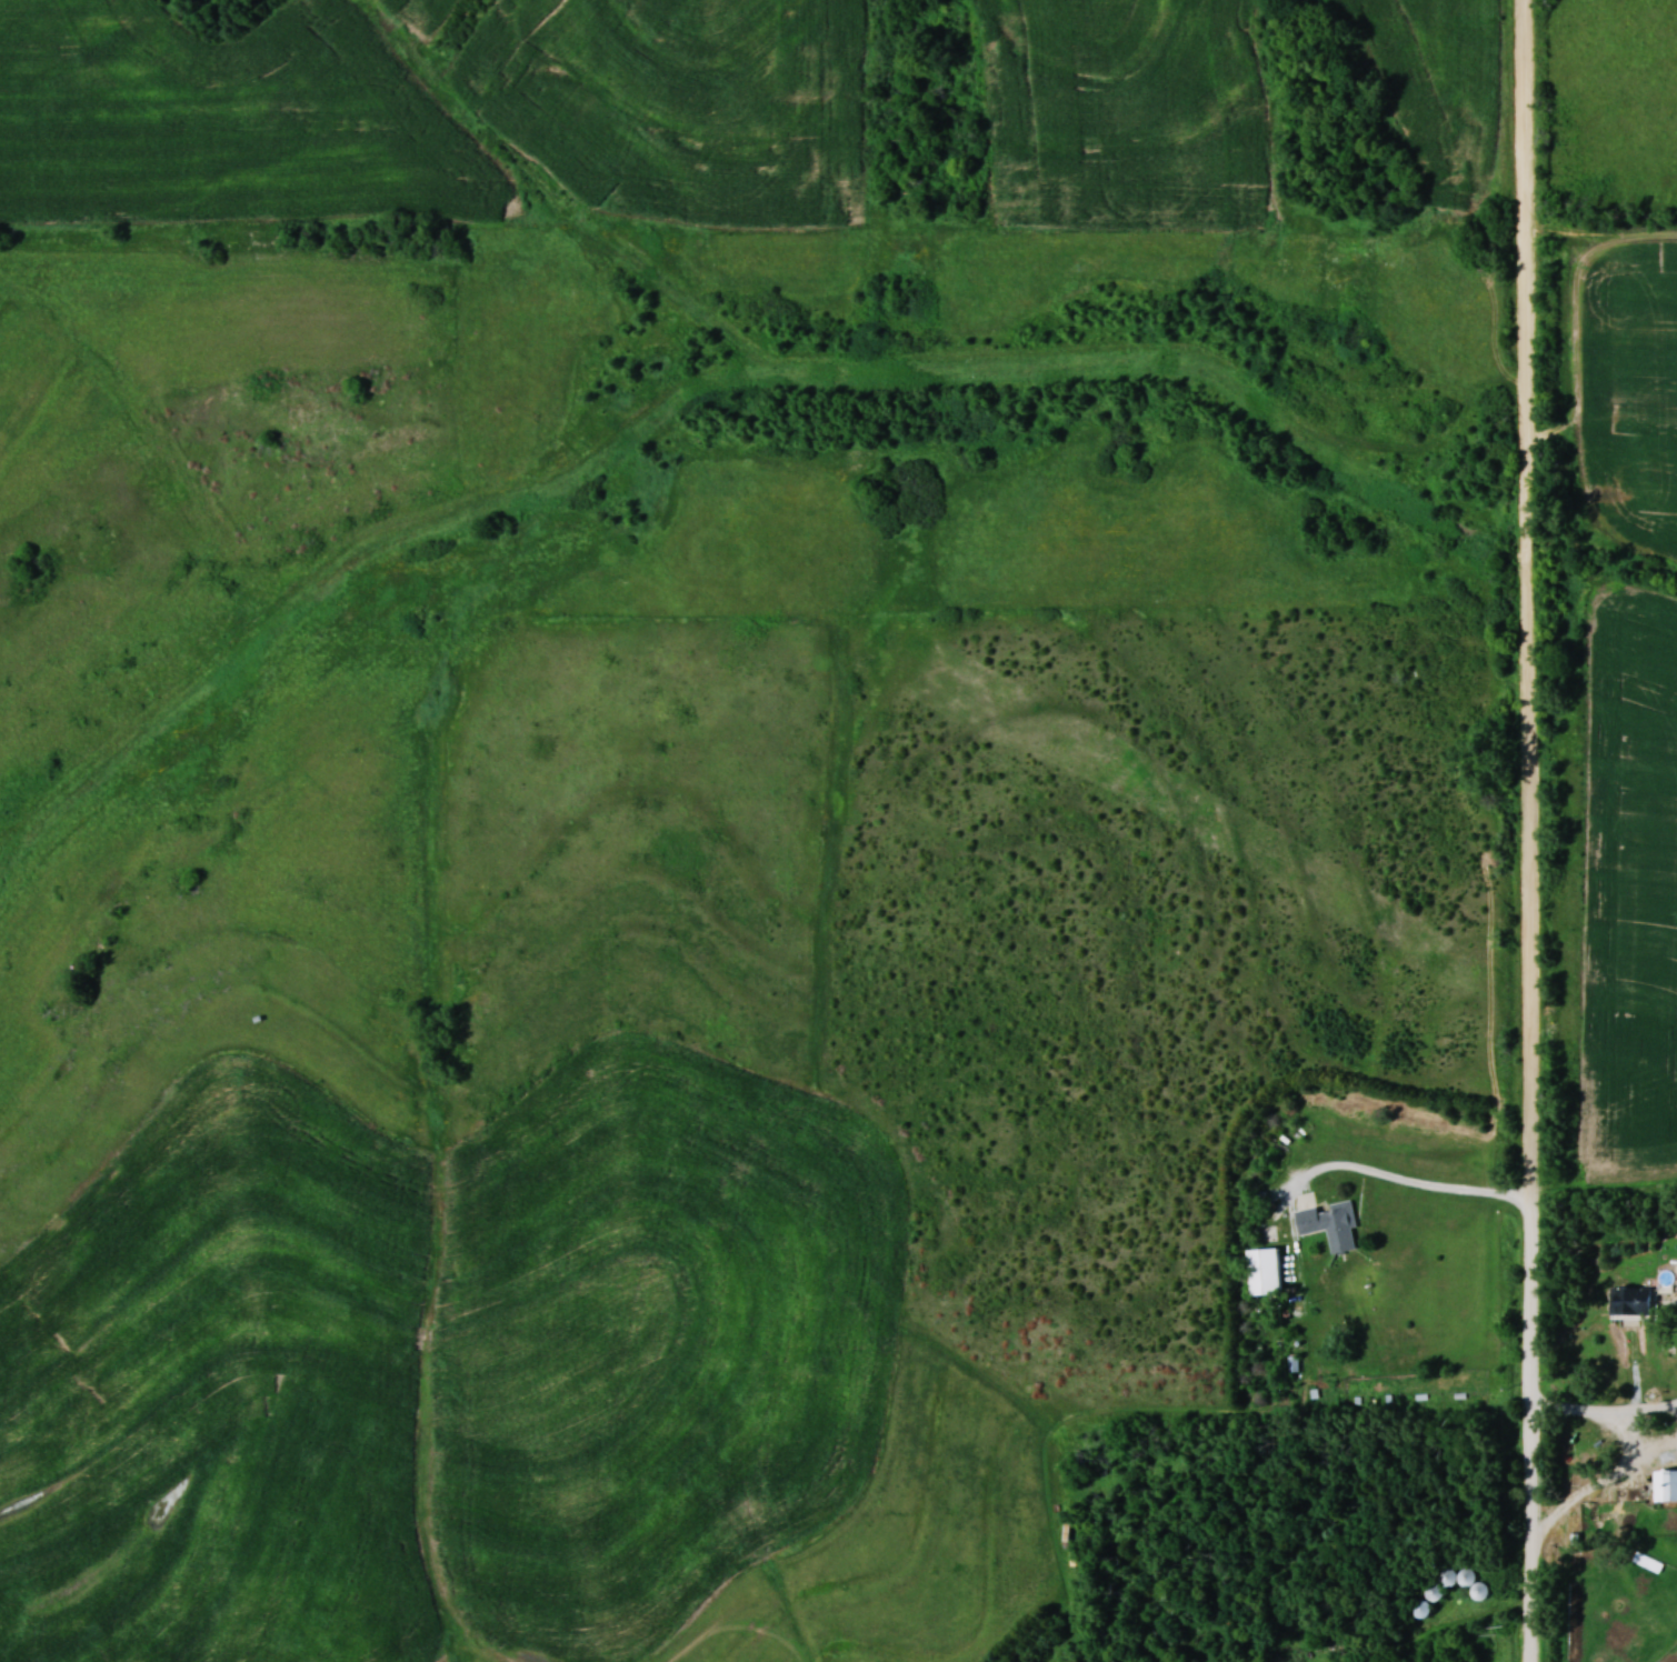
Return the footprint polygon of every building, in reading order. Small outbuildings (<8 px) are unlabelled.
[(1319,1206),(1297,1210),(1301,1234),(1329,1230),(1333,1252),(1360,1248),(1352,1199),(1331,1203),(1333,1209),(1319,1212),(1319,1206)] [(1249,1248),(1250,1294),(1281,1293),(1280,1247),(1249,1248)] [(1656,1469),(1656,1500),(1676,1500),(1676,1469),(1656,1469)] [(1472,1585),(1471,1597),(1487,1598),(1488,1582),(1474,1581),(1475,1568),(1460,1567),(1460,1570),(1439,1569),(1438,1584),(1472,1585)] [(1428,1600),(1443,1597),(1439,1582),(1424,1586),(1428,1600)] [(1413,1602),(1417,1617),(1430,1613),(1427,1599),(1413,1602)]
